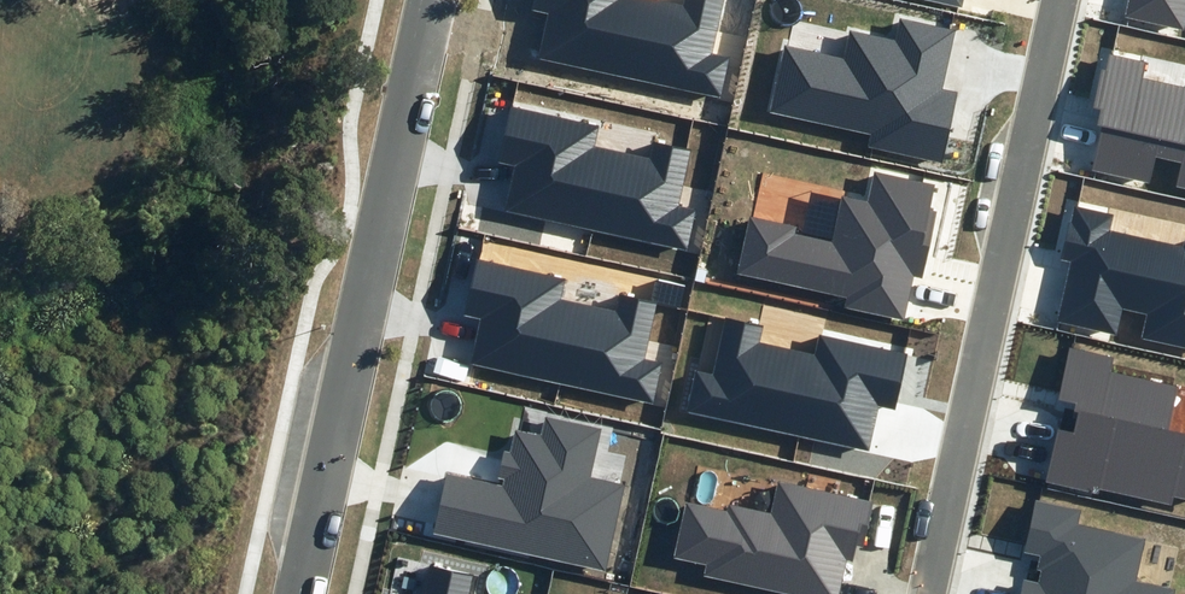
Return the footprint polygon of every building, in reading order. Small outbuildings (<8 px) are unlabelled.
[(721,98),(730,57),(712,53),(723,0),(686,0),(685,5),(660,0),(533,0),(531,9),(547,12),(537,58),(721,98)] [(1123,17),(1184,30),(1184,23),(1184,0),(1127,0),(1123,17)] [(942,90),(955,30),(901,18),(896,40),(849,30),(843,58),(785,45),(770,112),(869,134),(867,146),(941,163),(957,93),(942,90)] [(1184,190),(1184,87),(1142,78),(1145,63),(1112,55),(1113,51),(1102,49),(1089,107),(1100,110),(1097,126),(1101,127),(1091,172),(1150,185),(1156,158),(1180,163),(1175,187),(1184,190)] [(504,210),(688,250),(697,209),(679,205),(691,150),(655,142),(652,158),(594,145),(599,125),(511,106),(498,161),(514,164),(504,210)] [(845,306),(904,320),(914,276),(922,278),(937,212),(932,211),(933,208),(929,207),(934,186),(875,173),(868,202),(842,196),(831,242),(796,234),(797,227),(751,217),(739,273),(847,297),(845,306)] [(1184,346),(1184,242),(1184,247),(1111,230),(1114,215),(1075,206),(1072,221),(1069,221),(1060,260),(1070,262),(1056,320),(1115,334),(1121,307),(1148,313),(1143,336),(1184,346)] [(470,363),(654,404),(663,362),(645,358),(657,303),(621,295),(618,311),(561,298),(565,278),(477,259),(465,314),(480,317),(470,363)] [(695,370),(686,411),(869,452),(880,406),(895,409),(907,354),(819,334),(815,355),(757,342),(761,327),(725,319),(713,374),(695,370)] [(1171,502),(1172,495),(1184,498),(1184,435),(1167,431),(1177,385),(1112,370),(1115,357),(1070,347),(1058,400),(1075,404),(1074,409),(1065,407),(1060,429),(1058,428),(1046,482),(1094,492),(1095,485),(1171,502)] [(433,533),(605,571),(624,486),(590,479),(601,430),(546,417),(542,435),(516,429),(511,451),(504,450),(498,478),(505,479),(503,487),(447,474),(433,533)] [(872,502),(779,482),(771,514),(729,505),(728,510),(686,501),(673,558),(706,566),(704,576),(785,593),(839,593),(846,560),(852,561),(856,544),(862,546),(872,502)] [(1175,591),(1136,582),(1146,539),(1078,524),(1082,510),(1036,500),(1024,553),(1039,556),(1036,570),(1041,572),(1038,583),(1024,580),(1021,593),(1174,593),(1175,591)] [(475,574),(432,565),(426,593),(470,593),(475,574)]
